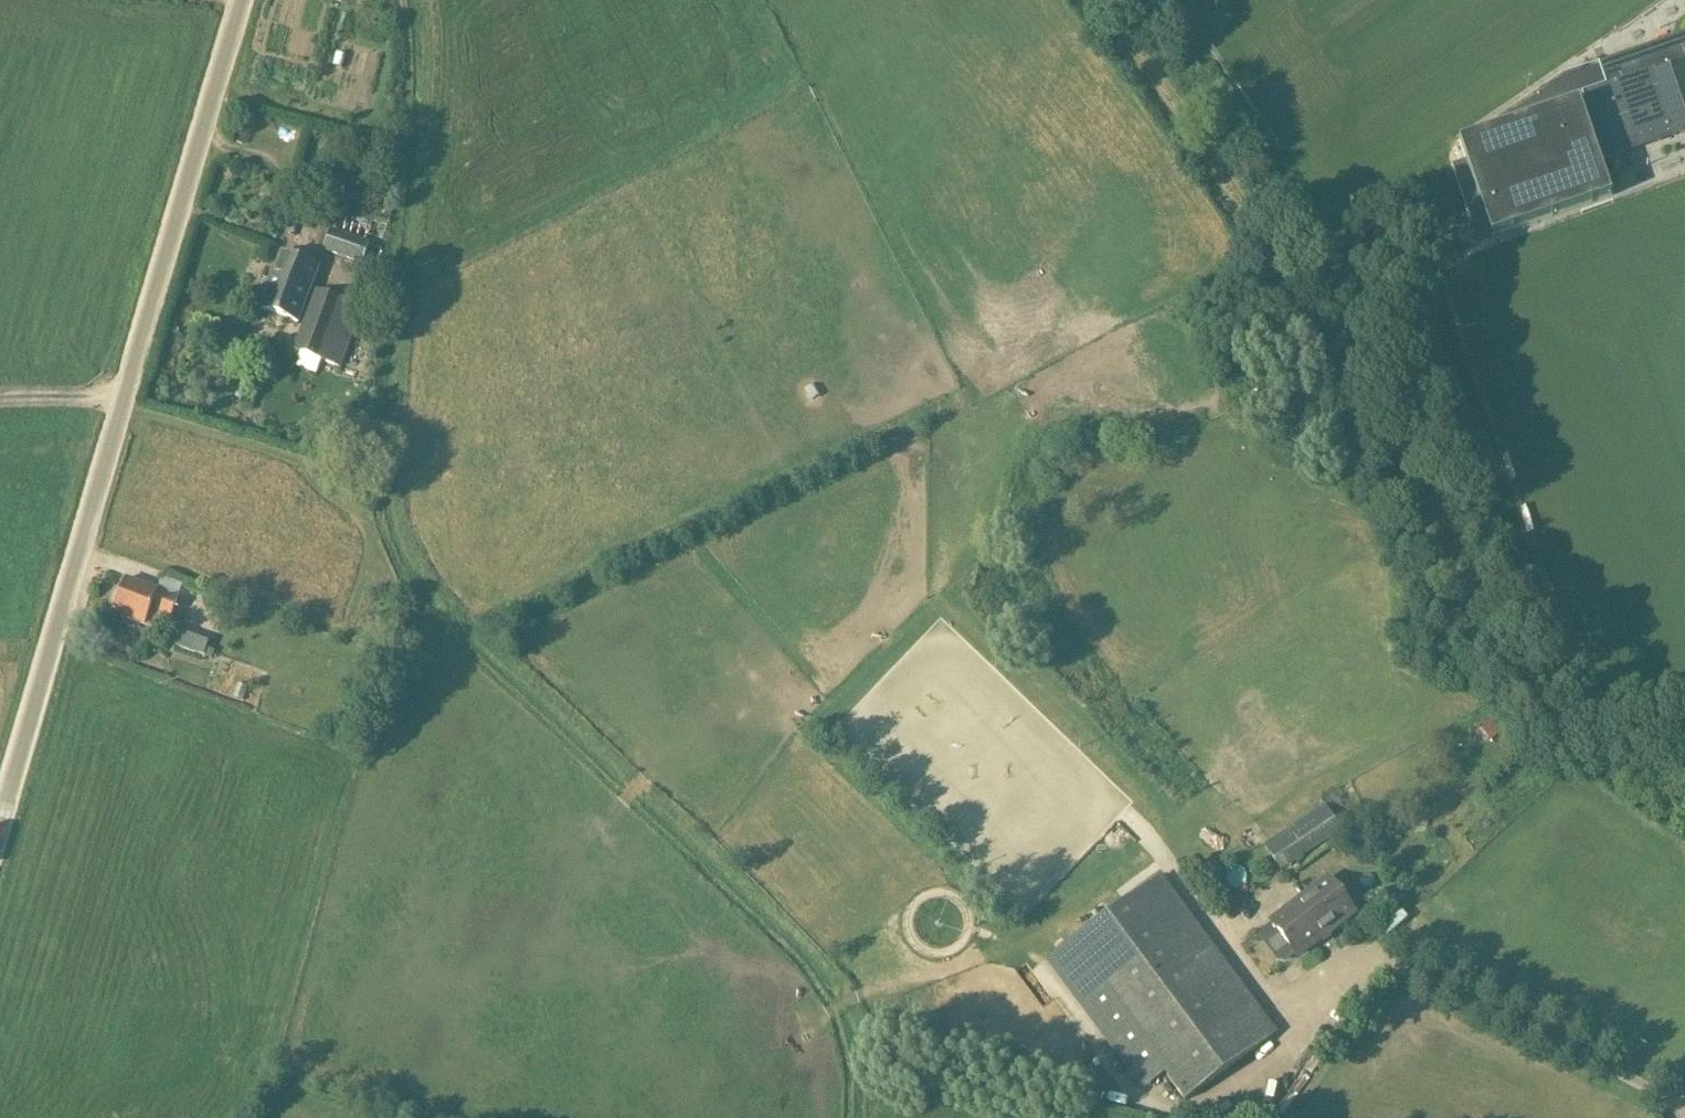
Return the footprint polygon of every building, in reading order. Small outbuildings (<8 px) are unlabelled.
[(1453,166),(1469,209),(1482,205),(1492,236),(1613,196),(1601,161),(1629,152),(1626,143),(1653,134),(1656,143),(1684,133),(1684,34),(1599,63),(1565,75),(1497,120),(1499,128),(1460,142),(1467,161),(1453,166)] [(331,231),(323,252),(362,265),(369,244),(331,231)] [(281,254),(261,308),(298,322),(319,268),(281,254)] [(364,309),(316,291),(295,350),(343,368),(364,309)] [(114,614),(145,625),(166,632),(178,598),(127,579),(114,614)] [(180,627),(174,644),(205,655),(211,658),(214,651),(207,649),(211,638),(180,627)] [(1342,831),(1325,805),(1264,845),(1282,871),(1342,831)] [(1161,874),(1069,944),(1185,1102),(1278,1032),(1161,874)] [(1270,922),(1272,924),(1261,932),(1260,939),(1277,962),(1284,963),(1295,955),(1298,958),(1356,914),(1329,878),(1270,922)]
